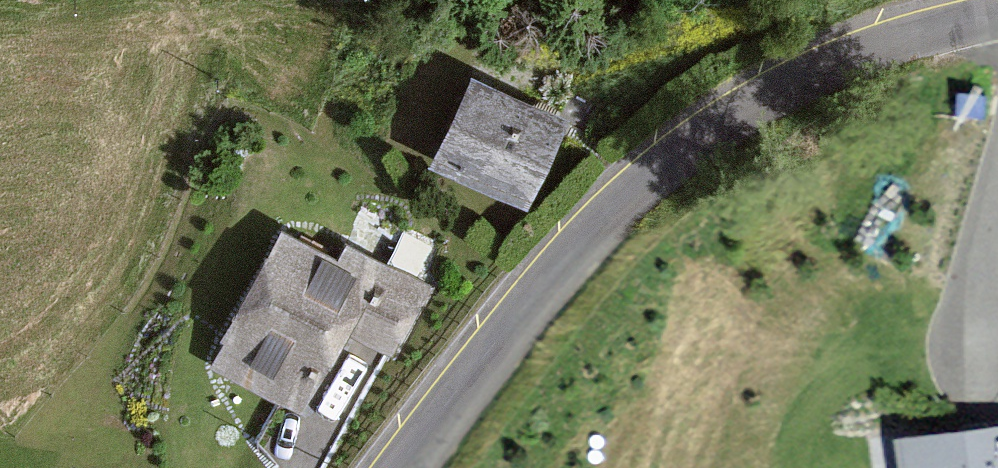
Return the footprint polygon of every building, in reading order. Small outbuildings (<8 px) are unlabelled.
[(564,124),(474,83),(436,166),(526,207),(564,124)] [(337,268),(283,239),(216,364),(303,411),(347,329),(391,352),(424,290),(362,256),(348,249),(337,268)] [(899,467),(997,467),(997,427),(895,453),(899,467)]
